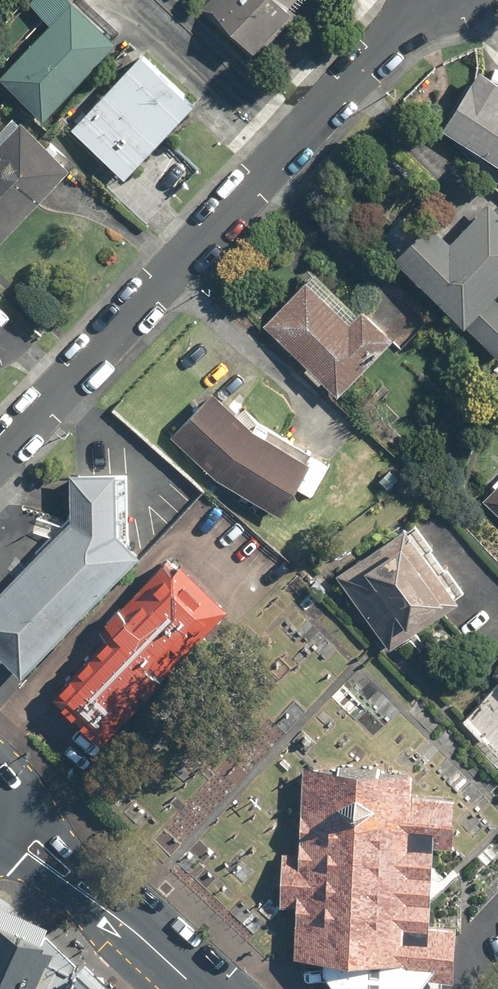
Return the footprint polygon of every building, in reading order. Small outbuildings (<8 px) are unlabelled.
[(0,76),(0,77),(44,117),(116,39),(74,0),(31,0),(30,1),(52,20),(0,76)] [(202,8),(248,52),(298,0),(210,0),(202,8)] [(140,54),(73,127),(126,176),(194,103),(140,54)] [(443,135),(497,166),(497,81),(478,70),(443,135)] [(0,143),(0,241),(70,165),(21,121),(0,143)] [(404,216),(380,241),(497,354),(497,300),(493,296),(497,291),(497,212),(472,188),(457,203),(472,218),(447,245),(426,226),(421,232),(404,216)] [(359,313),(316,272),(265,325),(337,395),(394,335),(364,307),(359,313)] [(217,477),(280,515),(296,487),(312,496),(327,472),(250,426),(213,393),(173,437),(217,477)] [(0,578),(0,652),(17,669),(131,555),(112,537),(125,462),(68,463),(68,511),(0,578)] [(485,498),(497,511),(497,485),(485,498)] [(412,519),(337,577),(392,648),(467,589),(412,519)] [(50,688),(97,734),(228,600),(172,545),(89,630),(98,639),(50,688)] [(407,770),(296,764),(284,956),(415,964),(422,848),(442,849),(445,789),(406,787),(407,770)] [(76,966),(7,912),(4,905),(0,903),(0,988),(66,988),(76,966)] [(76,966),(66,988),(97,988),(76,966)]
